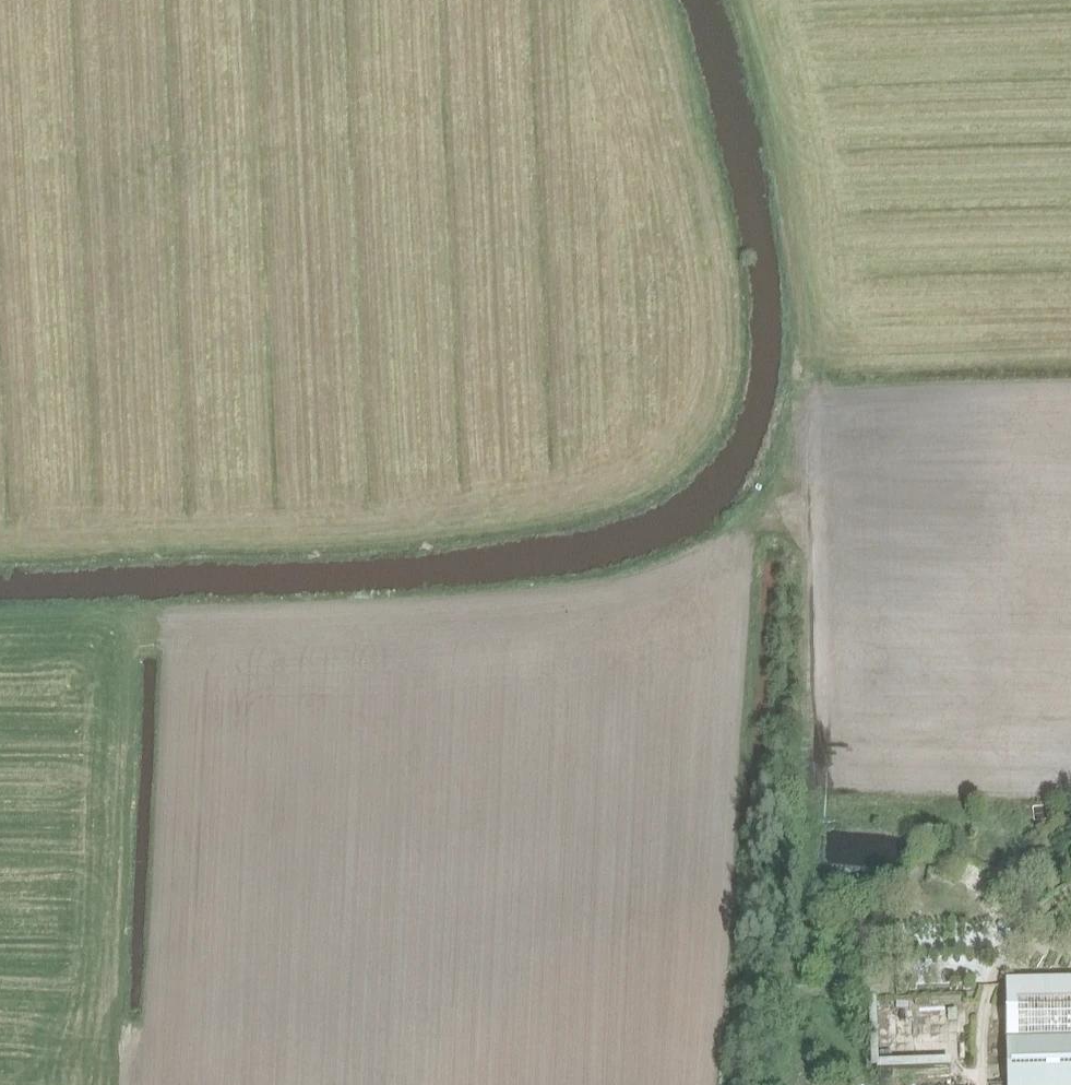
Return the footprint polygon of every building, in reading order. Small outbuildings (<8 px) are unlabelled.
[(1005,986),(1007,1084),(1070,1084),(1070,985),(1005,986)]
